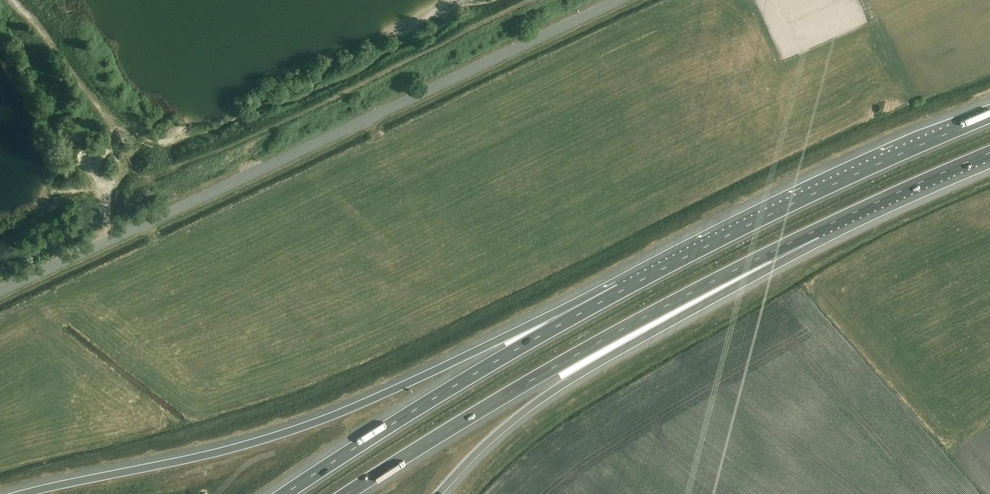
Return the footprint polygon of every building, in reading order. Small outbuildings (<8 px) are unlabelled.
[(387,421),(405,408),(402,403),(383,416),(387,421)]
